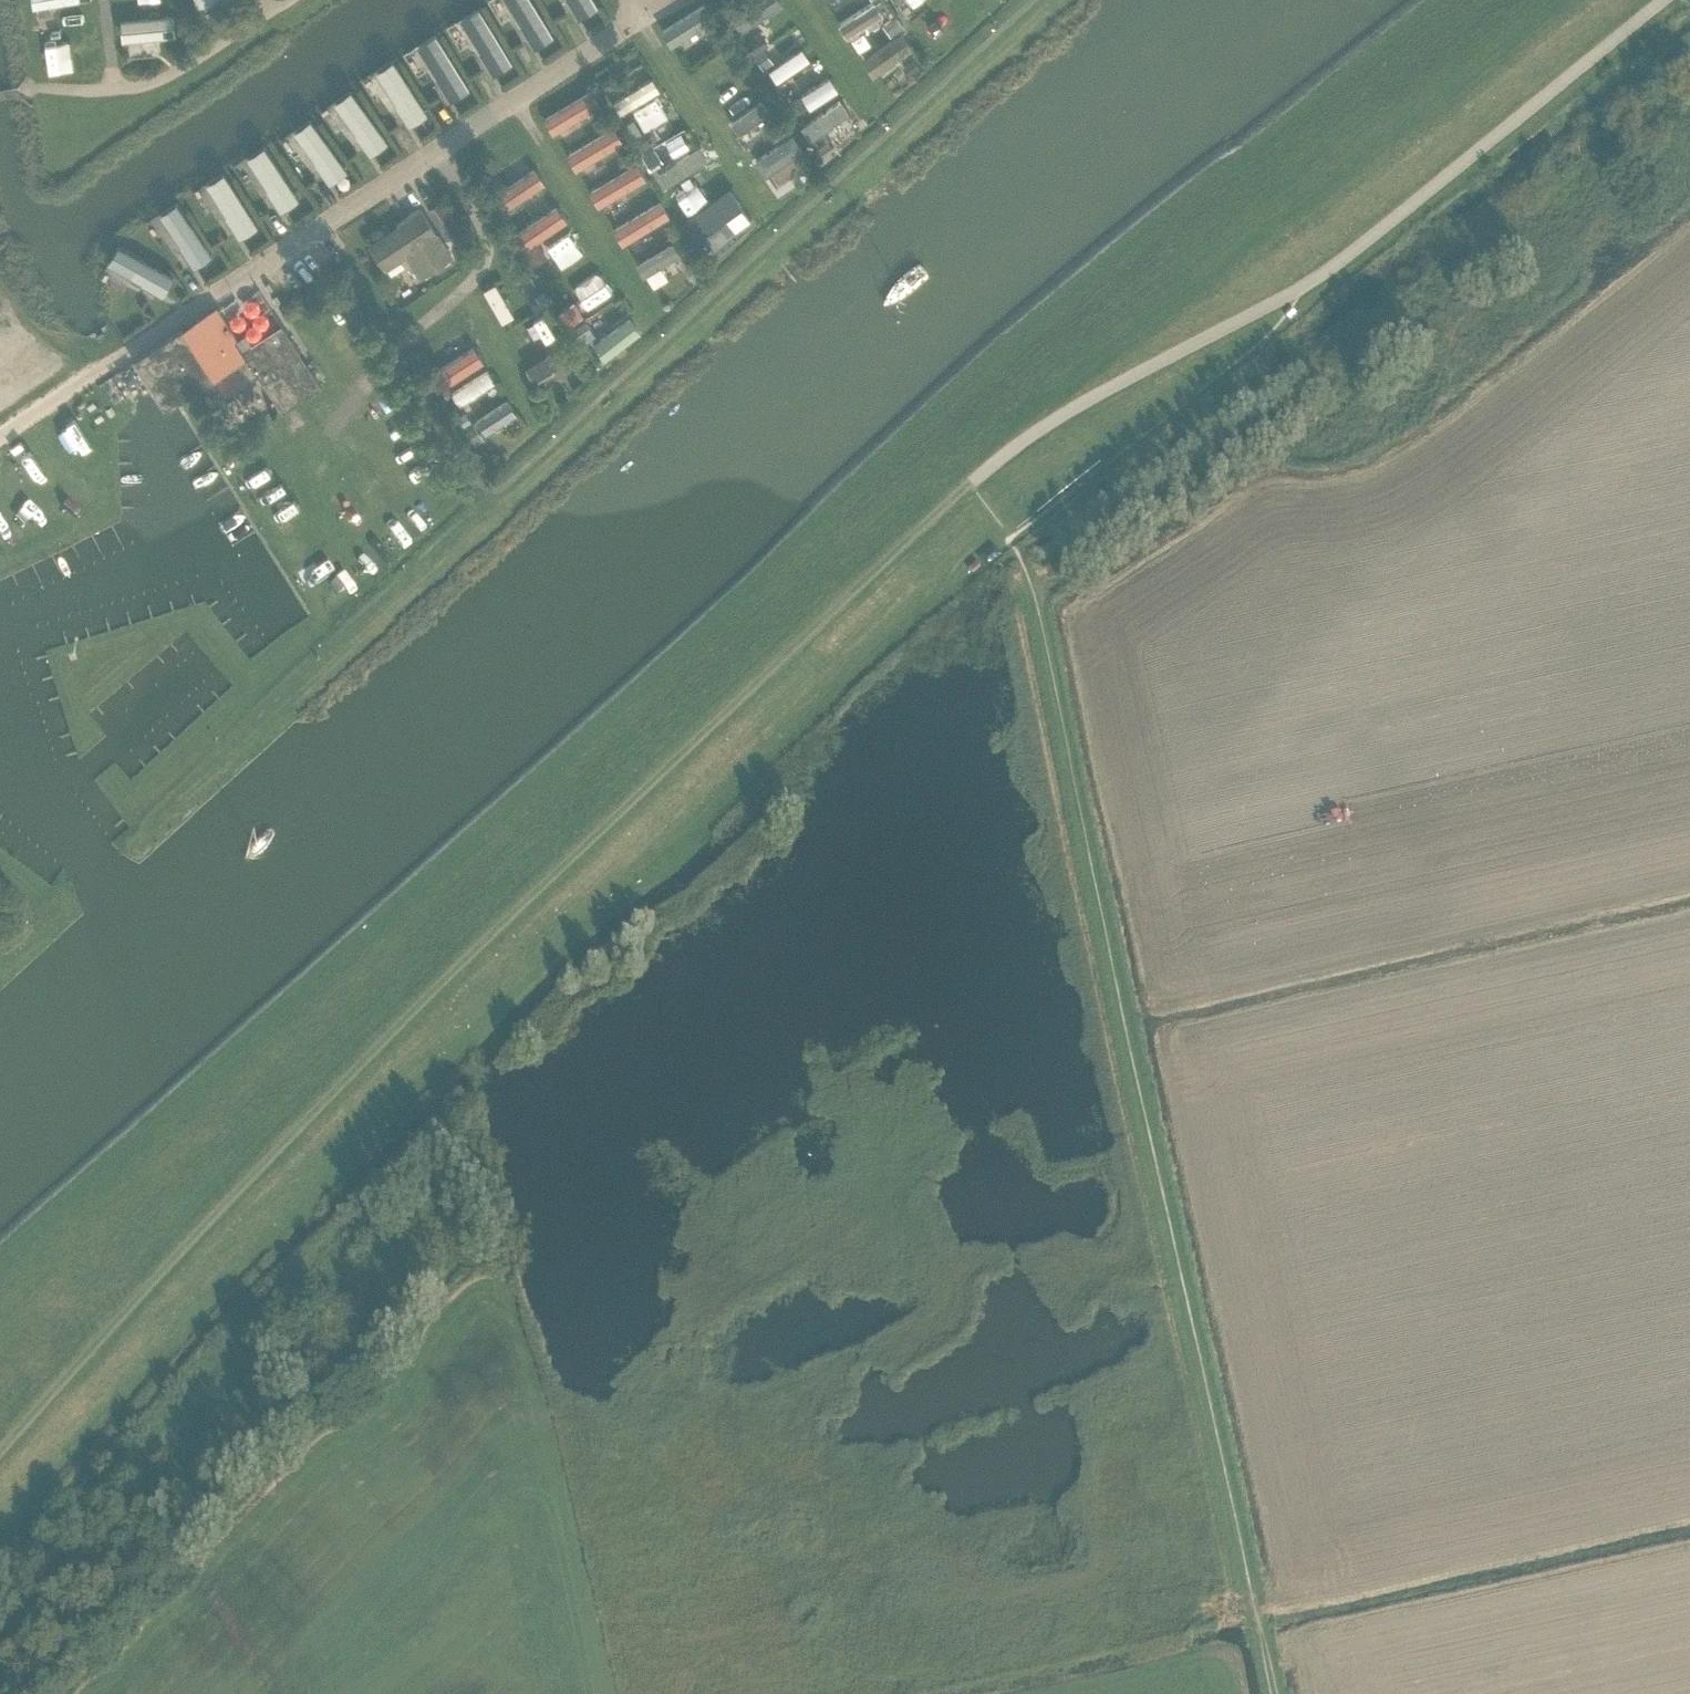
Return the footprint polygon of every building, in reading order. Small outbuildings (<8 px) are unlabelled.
[(508,0),(512,8),(514,8),(516,7),(522,18),(522,22),(521,23),(534,45),(553,35),(532,0),(508,0)] [(578,17),(596,6),(593,0),(568,0),(578,17)] [(745,29),(787,12),(783,0),(751,0),(736,6),(745,29)] [(841,22),(852,35),(884,10),(876,0),(870,0),(841,22)] [(917,8),(929,0),(912,0),(917,8)] [(702,9),(671,29),(681,44),(712,24),(702,9)] [(123,12),(124,34),(176,32),(175,10),(123,12)] [(955,10),(933,27),(946,44),(969,27),(955,10)] [(479,12),(462,23),(465,28),(465,30),(470,37),(471,38),(473,36),(480,47),(480,51),(479,52),(493,74),(511,62),(479,12)] [(95,21),(38,23),(39,44),(96,41),(95,21)] [(861,52),(872,45),(864,32),(852,39),(861,52)] [(910,51),(901,34),(865,54),(874,71),(910,51)] [(438,37),(421,48),(424,53),(423,54),(428,62),(429,62),(431,61),(437,72),(438,76),(436,77),(450,100),(468,89),(438,37)] [(769,71),(777,84),(812,61),(803,48),(769,71)] [(395,61),(378,72),(382,77),(381,78),(386,86),(387,86),(389,85),(396,96),(396,100),(395,101),(409,123),(427,112),(395,61)] [(733,90),(752,79),(741,61),(703,84),(720,113),(740,102),(733,90)] [(631,114),(661,91),(651,78),(621,101),(631,114)] [(800,95),(808,110),(841,93),(833,78),(800,95)] [(353,84),(336,97),(371,152),(389,138),(353,84)] [(589,90),(547,117),(556,132),(599,105),(589,90)] [(742,136),(774,113),(763,99),(731,122),(742,136)] [(635,112),(646,133),(668,122),(657,100),(635,112)] [(814,112),(820,130),(852,119),(845,101),(814,112)] [(312,121),(295,133),(299,138),(299,139),(304,147),(305,147),(307,145),(314,155),(315,160),(314,160),(329,182),(346,170),(312,121)] [(612,128),(569,154),(578,169),(621,143),(612,128)] [(794,134),(754,158),(766,178),(806,154),(794,134)] [(701,146),(662,164),(672,185),(711,167),(701,146)] [(266,148),(249,159),(253,164),(252,166),(257,173),(258,173),(260,172),(267,182),(267,187),(266,187),(281,210),(298,198),(266,148)] [(635,164),(592,190),(601,205),(644,179),(635,164)] [(533,169),(491,196),(500,211),(542,184),(533,169)] [(225,175),(208,186),(212,191),(211,193),(216,200),(217,200),(219,199),(226,209),(226,214),(225,215),(240,237),(257,225),(225,175)] [(681,196),(692,216),(715,203),(703,183),(681,196)] [(703,215),(711,227),(742,206),(734,193),(703,215)] [(447,238),(451,235),(458,246),(467,240),(441,200),(428,209),(447,238)] [(657,201),(614,227),(624,242),(666,216),(657,201)] [(178,205),(162,216),(165,221),(165,223),(170,230),(171,230),(173,229),(180,239),(180,244),(179,244),(193,267),(211,255),(178,205)] [(555,207),(513,235),(523,249),(565,221),(555,207)] [(451,256),(443,243),(420,209),(408,217),(410,220),(371,246),(385,267),(406,253),(421,275),(451,256)] [(554,289),(596,257),(577,233),(536,266),(554,289)] [(640,263),(657,289),(672,279),(665,268),(684,255),(673,240),(640,263)] [(122,246),(112,263),(118,267),(118,268),(126,273),(127,272),(128,270),(139,276),(141,280),(140,281),(163,295),(174,276),(122,246)] [(587,319),(620,301),(610,282),(576,299),(587,319)] [(503,325),(517,317),(497,283),(483,291),(503,325)] [(134,362),(165,409),(214,377),(226,394),(258,374),(282,412),(320,387),(281,326),(253,343),(246,332),(236,339),(216,308),(134,362)] [(592,342),(605,361),(644,335),(632,316),(592,342)] [(534,317),(503,335),(511,348),(542,330),(534,317)] [(543,386),(582,364),(568,340),(529,362),(543,386)] [(472,347),(430,374),(439,389),(481,361),(472,347)] [(466,382),(474,398),(498,385),(490,369),(466,382)] [(486,435),(520,416),(510,399),(477,417),(486,435)] [(300,410),(289,414),(302,441),(312,437),(300,410)]
